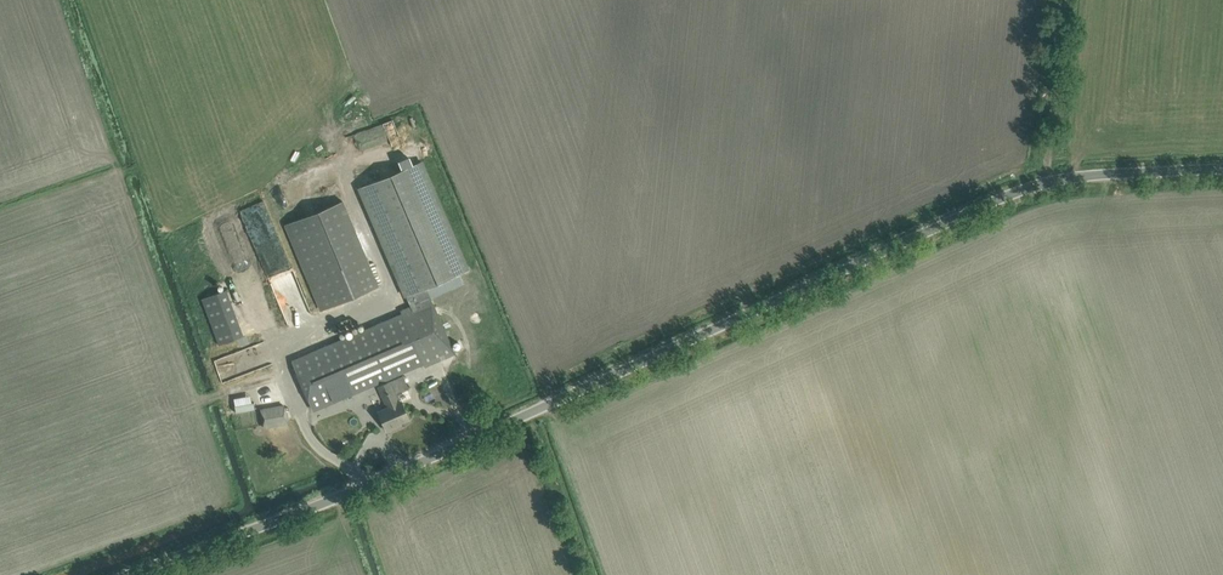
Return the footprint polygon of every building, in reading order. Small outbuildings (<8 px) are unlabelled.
[(355,154),(390,141),(388,135),(398,131),(393,119),(348,137),(355,154)] [(432,298),(426,288),(470,269),(423,160),(358,187),(404,297),(407,296),(412,307),(432,298)] [(306,182),(274,195),(286,225),(322,310),(354,296),(379,286),(368,258),(343,269),(318,211),(306,182)] [(271,219),(264,200),(240,209),(247,228),(271,219)] [(219,344),(244,335),(227,288),(202,296),(219,344)] [(403,316),(294,363),(314,410),(424,363),(425,366),(455,353),(432,298),(412,307),(401,311),(403,316)] [(217,359),(223,377),(276,361),(270,343),(217,359)] [(399,402),(396,394),(409,388),(404,375),(390,381),(379,386),(388,407),(379,411),(387,430),(396,426),(395,424),(409,419),(401,401),(399,402)] [(263,426),(288,424),(287,404),(262,406),(263,426)]
